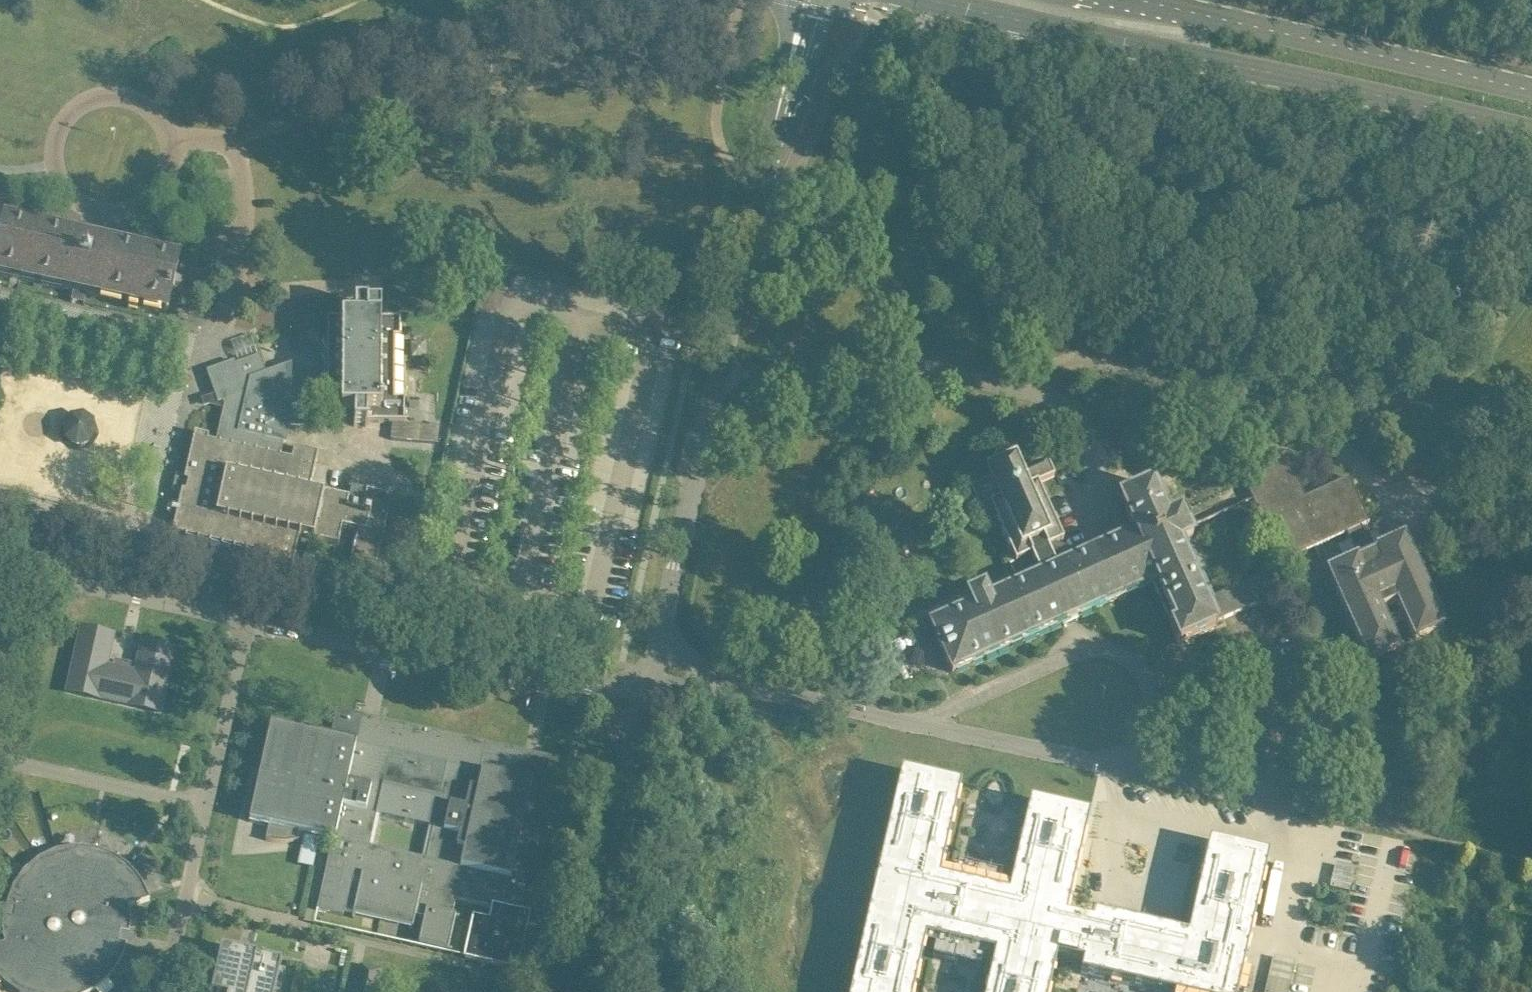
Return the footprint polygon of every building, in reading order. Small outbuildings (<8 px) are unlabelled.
[(166,314),(178,262),(96,243),(95,247),(87,244),(88,242),(0,221),(0,276),(166,314)] [(392,495),(367,488),(362,511),(347,508),(349,497),(323,491),(323,493),(311,490),(310,489),(318,453),(294,447),(292,457),(291,459),(290,458),(290,459),(281,457),(281,456),(280,456),(288,424),(311,425),(311,404),(327,404),(327,412),(354,412),(354,427),(367,427),(367,423),(404,423),(404,400),(394,400),(397,339),(400,339),(400,320),(381,320),(381,309),(368,308),(367,305),(355,305),(354,319),(328,319),(327,338),(323,340),(327,352),(327,354),(323,355),(327,368),(327,369),(300,379),(296,366),(266,377),(264,374),(266,373),(259,356),(211,373),(217,390),(220,389),(221,393),(215,395),(218,403),(224,401),(227,409),(219,443),(208,440),(209,436),(195,433),(185,478),(182,477),(182,479),(188,481),(185,491),(179,491),(179,492),(181,493),(172,534),(269,556),(267,567),(291,573),(299,537),(338,546),(342,528),(357,531),(350,561),(376,567),(392,495)] [(252,332),(233,341),(242,361),(261,352),(252,332)] [(1259,372),(1243,368),(1241,378),(1257,381),(1259,372)] [(465,385),(460,412),(482,416),(488,389),(465,385)] [(68,414),(61,424),(63,439),(74,445),(88,442),(96,431),(92,418),(81,410),(68,414)] [(968,597),(971,602),(973,607),(931,625),(952,673),(1152,583),(1180,645),(1217,628),(1214,623),(1275,596),(1266,575),(1204,602),(1179,545),(1192,539),(1187,529),(1253,500),(1281,562),(1347,533),(1360,561),(1328,575),(1329,577),(1327,578),(1325,583),(1327,589),(1333,591),(1334,590),(1367,664),(1400,649),(1384,614),(1401,607),(1417,642),(1444,630),(1404,541),(1374,555),(1370,546),(1380,542),(1377,533),(1367,537),(1362,526),(1370,523),(1350,478),(1306,497),(1287,454),(1280,457),(1269,434),(1243,446),(1249,457),(1240,462),(1227,436),(1159,466),(1181,515),(1168,520),(1153,486),(1120,500),(1135,534),(1056,569),(1047,549),(1063,542),(1039,484),(1054,478),(1047,461),(1021,473),(1015,459),(1007,463),(1005,460),(1000,458),(994,460),(992,466),(993,468),(985,472),(989,482),(970,491),(979,511),(989,506),(1015,564),(1031,557),(1040,576),(988,599),(984,590),(968,597)] [(304,554),(299,573),(311,576),(315,557),(304,554)] [(81,630),(67,691),(160,712),(174,651),(142,644),(135,674),(128,672),(130,665),(114,661),(112,669),(105,667),(112,637),(81,630)] [(749,707),(747,717),(762,720),(764,710),(749,707)] [(517,969),(529,916),(563,760),(336,710),(330,738),(271,724),(249,822),(269,826),(265,841),(271,842),(277,843),(283,843),(288,843),(294,842),(300,841),(299,840),(301,833),(333,841),(330,851),(329,859),(317,910),(343,916),(344,911),(353,913),(352,918),(354,918),(355,914),(411,926),(410,931),(412,932),(416,916),(425,918),(419,944),(448,950),(452,951),(452,949),(448,948),(455,917),(459,918),(460,916),(456,915),(452,915),(456,900),(492,908),(489,919),(472,916),(463,956),(464,957),(464,958),(465,958),(465,959),(477,962),(477,961),(478,961),(478,962),(490,964),(491,964),(491,965),(503,967),(503,966),(504,967),(504,968),(516,970),(516,969),(517,969)] [(818,717),(815,730),(822,732),(825,719),(818,717)] [(850,991),(913,991),(926,939),(936,942),(984,953),(994,955),(986,991),(1049,991),(1057,958),(1082,964),(1080,975),(1155,991),(1238,991),(1242,974),(1269,856),(1209,843),(1207,848),(1187,936),(1147,927),(1112,919),(1089,914),(1088,922),(1066,917),(1090,815),(1089,815),(1030,802),(1008,895),(997,893),(950,882),(939,879),(943,864),(961,786),(901,772),(850,991)] [(303,838),(296,867),(312,871),(319,842),(303,838)] [(1416,880),(1421,848),(1390,844),(1386,876),(1416,880)] [(110,978),(119,964),(120,962),(126,946),(127,944),(118,942),(120,932),(129,934),(129,932),(130,926),(130,919),(128,907),(150,900),(149,899),(142,883),(141,881),(130,868),(128,867),(114,857),(112,856),(96,850),(94,849),(77,847),(75,848),(58,851),(56,851),(40,859),(38,860),(25,871),(23,872),(14,886),(13,888),(7,905),(6,906),(15,908),(13,919),(4,917),(3,924),(3,930),(3,937),(5,943),(0,945),(0,979),(3,983),(5,984),(16,991),(94,991),(108,980),(110,978)] [(282,961),(221,948),(221,949),(215,974),(211,991),(275,991),(282,961)] [(361,967),(356,991),(375,991),(380,971),(361,967)] [(450,991),(451,987),(437,983),(436,988),(432,987),(430,991),(453,991),(450,991)]
